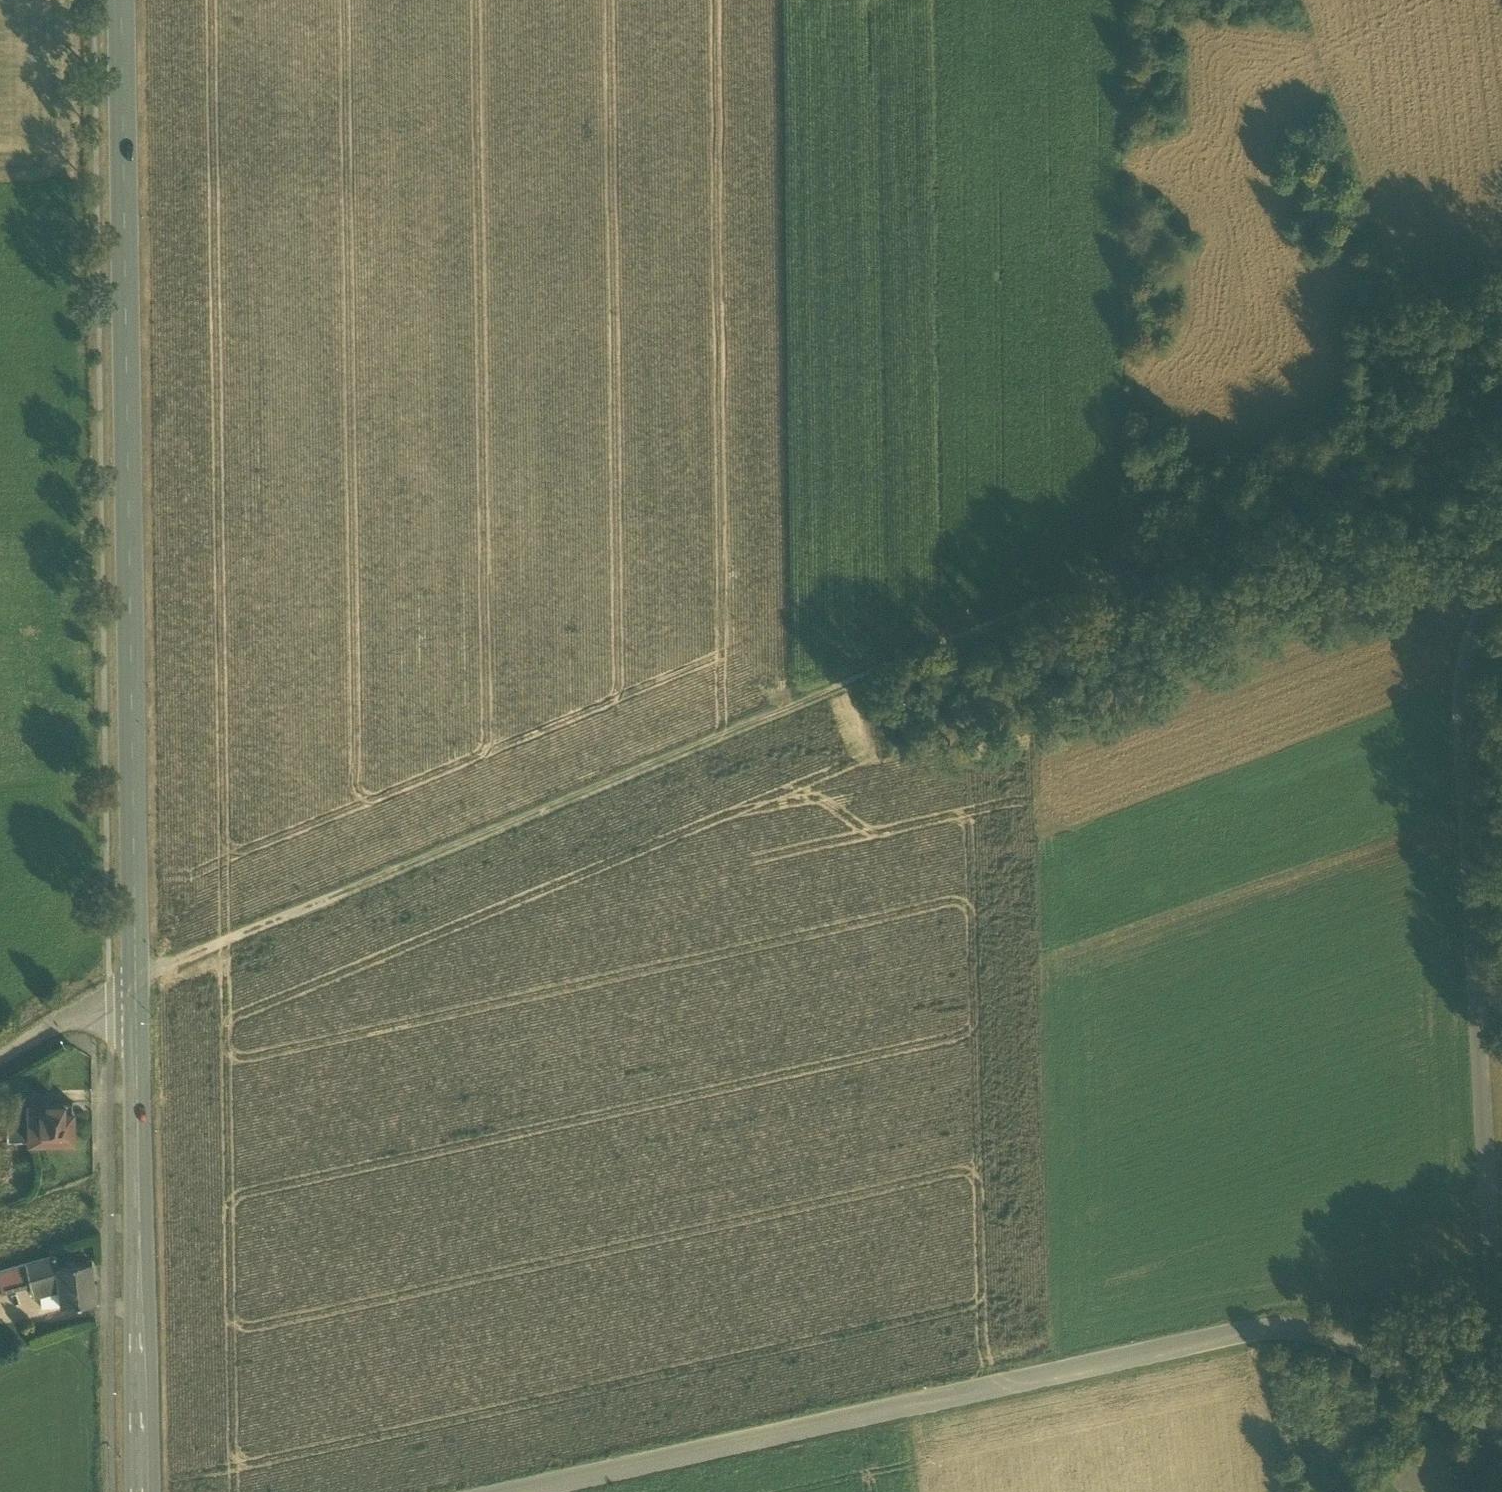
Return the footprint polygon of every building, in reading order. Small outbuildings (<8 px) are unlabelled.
[(63,1103),(32,1103),(32,1122),(40,1122),(39,1141),(72,1140),(72,1111),(63,1111),(63,1103)] [(32,1122),(7,1122),(7,1143),(39,1141),(40,1122),(32,1122)] [(57,1255),(26,1263),(31,1285),(34,1296),(47,1293),(60,1289),(58,1265),(60,1265),(57,1255)] [(60,1265),(58,1265),(60,1289),(62,1305),(95,1302),(91,1262),(60,1265)] [(0,1270),(0,1285),(2,1293),(31,1285),(26,1263),(0,1270)] [(60,1289),(47,1293),(48,1307),(62,1305),(60,1289)]
